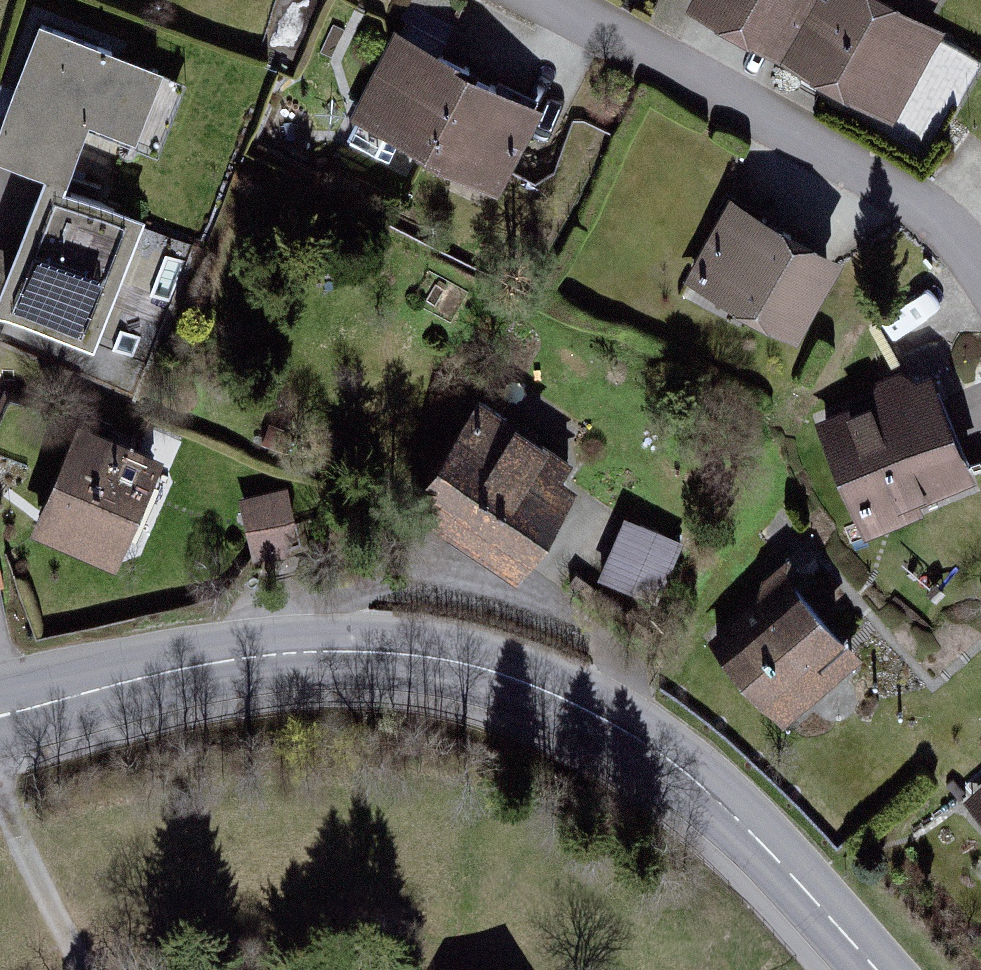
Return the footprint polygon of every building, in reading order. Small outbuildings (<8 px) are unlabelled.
[(948,38),(933,31),(948,0),(703,0),(692,22),(902,128),(948,38)] [(43,31),(0,142),(0,165),(44,182),(0,298),(0,321),(103,360),(151,234),(68,202),(94,135),(148,156),(176,82),(43,31)] [(550,115),(396,41),(354,128),(508,202),(550,115)] [(856,260),(737,204),(692,298),(811,355),(856,260)] [(823,438),(865,541),(980,499),(980,494),(932,373),(889,386),(888,415),(823,438)] [(80,428),(8,398),(0,416),(0,455),(58,479),(39,524),(112,556),(155,461),(106,439),(112,425),(86,413),(80,428)] [(527,590),(587,501),(561,484),(572,467),(487,411),(416,516),(527,590)] [(255,485),(240,488),(253,553),(301,540),(286,477),(269,481),(266,470),(252,473),(255,485)] [(688,548),(628,528),(606,594),(666,614),(688,548)] [(784,734),(871,668),(813,593),(727,659),(784,734)]
